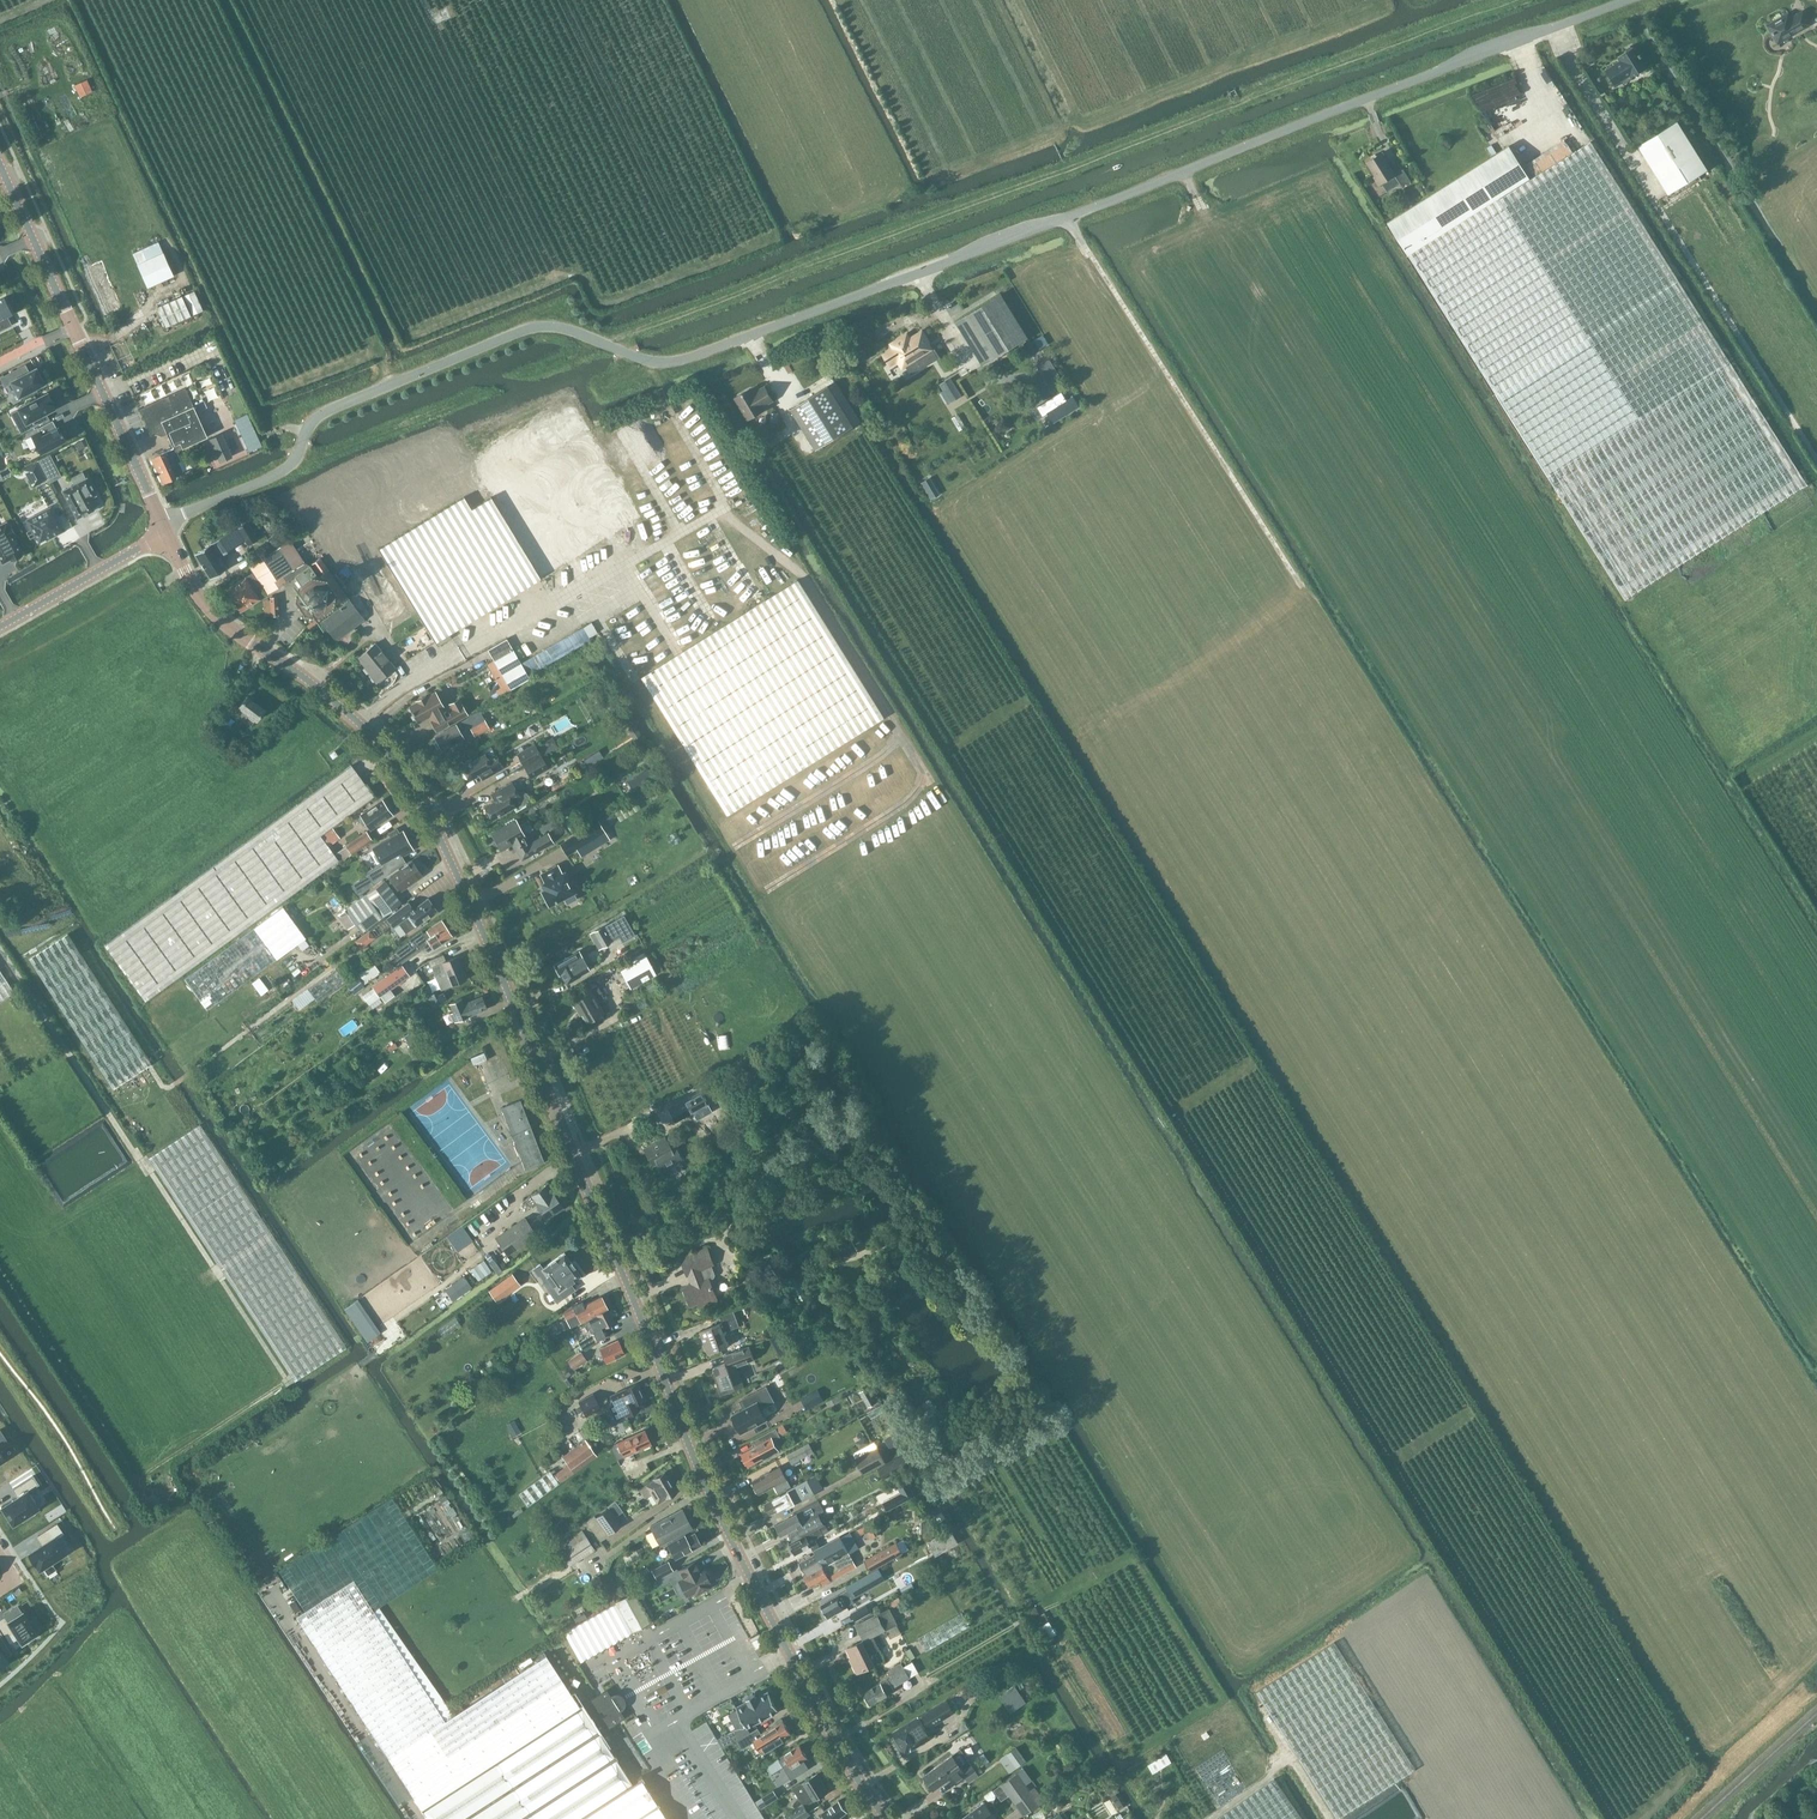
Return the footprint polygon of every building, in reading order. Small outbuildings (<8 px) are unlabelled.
[(1788,14),(1768,25),(1778,43),(1798,31),(1810,24),(1803,11),(1791,19),(1788,14)] [(1627,53),(1619,58),(1621,62),(1615,65),(1615,64),(1606,70),(1615,84),(1621,81),(1623,84),(1632,78),(1630,75),(1637,71),(1639,73),(1642,73),(1646,71),(1646,68),(1645,66),(1646,65),(1640,56),(1640,55),(1639,53),(1635,48),(1633,49),(1632,47),(1630,46),(1626,49),(1626,51),(1627,53)] [(93,91),(87,80),(76,85),(81,96),(93,91)] [(1638,145),(1668,193),(1706,169),(1676,121),(1638,145)] [(1501,198),(1409,256),(1497,395),(1507,411),(1622,595),(1625,600),(1808,485),(1805,481),(1761,411),(1678,279),(1591,141),(1501,198)] [(1482,163),(1388,222),(1409,254),(1502,195),(1530,177),(1510,145),(1482,163)] [(1376,176),(1374,177),(1379,184),(1396,173),(1382,152),(1378,155),(1376,154),(1371,157),(1371,159),(1367,162),(1376,176)] [(1400,175),(1398,177),(1403,185),(1412,180),(1404,168),(1398,172),(1400,175)] [(137,264),(148,287),(173,276),(163,253),(137,264)] [(184,296),(192,315),(203,310),(195,291),(184,296)] [(965,316),(992,359),(1029,336),(1002,293),(965,316)] [(157,307),(166,327),(192,315),(184,296),(157,307)] [(0,299),(0,331),(11,325),(11,326),(12,325),(12,324),(11,324),(9,319),(5,321),(3,318),(11,314),(12,314),(12,313),(11,313),(9,308),(5,299),(5,298),(5,297),(0,299)] [(887,354),(885,355),(891,364),(892,363),(899,359),(901,358),(906,366),(917,359),(919,362),(936,352),(923,331),(910,339),(907,334),(903,337),(893,343),(896,348),(893,350),(887,354)] [(208,339),(212,351),(218,349),(214,337),(208,339)] [(44,384),(45,384),(45,383),(44,383),(42,379),(39,373),(37,369),(37,368),(36,368),(24,375),(20,368),(1,378),(5,386),(11,382),(19,397),(44,384)] [(961,395),(951,379),(944,383),(948,389),(954,400),(961,395)] [(736,398),(749,419),(765,410),(763,407),(774,400),(766,386),(755,393),(752,388),(736,398)] [(162,435),(167,433),(174,448),(152,458),(163,483),(183,474),(177,460),(180,459),(177,451),(208,437),(197,412),(207,407),(204,401),(193,406),(185,388),(140,409),(152,434),(156,432),(157,433),(162,435)] [(1062,391),(1037,407),(1043,417),(1049,413),(1055,422),(1080,407),(1074,397),(1068,401),(1062,391)] [(52,403),(53,403),(48,393),(18,409),(26,423),(24,423),(28,430),(44,422),(41,416),(55,408),(52,403)] [(812,396),(792,409),(802,425),(823,412),(812,396)] [(574,406),(475,465),(543,577),(641,517),(574,406)] [(949,417),(955,431),(964,427),(958,413),(949,417)] [(653,431),(659,425),(650,416),(644,422),(653,431)] [(41,454),(67,440),(64,436),(67,434),(63,425),(60,427),(59,426),(57,427),(53,420),(38,428),(40,431),(32,435),(41,454)] [(623,424),(618,426),(622,437),(627,435),(623,424)] [(640,430),(634,441),(640,443),(645,433),(640,430)] [(232,456),(222,433),(210,439),(220,461),(232,456)] [(666,442),(668,447),(678,443),(676,438),(666,442)] [(648,457),(656,443),(648,439),(645,444),(647,445),(642,453),(648,457)] [(81,441),(76,444),(79,450),(85,447),(81,441)] [(717,441),(704,449),(718,474),(731,467),(717,441)] [(50,455),(40,461),(45,472),(56,466),(50,455)] [(38,462),(24,470),(28,476),(33,474),(38,484),(47,479),(38,462)] [(659,476),(665,467),(660,464),(654,474),(659,476)] [(684,474),(694,469),(691,464),(681,468),(684,474)] [(666,488),(674,479),(670,475),(662,484),(666,488)] [(96,495),(87,478),(63,491),(77,518),(84,515),(84,516),(85,515),(87,513),(87,514),(88,514),(88,513),(94,509),(89,499),(96,495)] [(940,494),(933,482),(924,487),(932,499),(940,494)] [(665,490),(668,495),(679,489),(676,483),(665,490)] [(703,491),(697,494),(701,505),(708,502),(703,491)] [(681,495),(672,502),(680,512),(689,504),(681,495)] [(464,497),(378,549),(435,642),(436,642),(437,645),(440,645),(452,638),(450,634),(541,578),(491,497),(471,509),(464,497)] [(51,507),(24,521),(29,531),(31,529),(35,536),(37,536),(40,542),(46,539),(47,540),(64,531),(59,521),(57,522),(55,517),(56,517),(51,507)] [(258,539),(247,522),(211,544),(195,554),(210,578),(227,568),(219,557),(245,540),(249,545),(258,539)] [(3,563),(11,558),(12,561),(22,556),(21,553),(22,553),(13,535),(15,534),(10,525),(8,526),(7,523),(0,526),(0,557),(3,563)] [(636,538),(642,535),(637,525),(631,528),(636,538)] [(705,547),(717,540),(709,528),(698,535),(705,547)] [(271,541),(275,547),(291,537),(287,531),(271,541)] [(626,531),(619,535),(626,547),(633,542),(626,531)] [(291,540),(272,552),(286,574),(305,561),(291,540)] [(685,559),(699,550),(692,540),(686,545),(688,547),(680,552),(685,559)] [(590,570),(610,558),(603,546),(583,559),(590,570)] [(272,552),(250,566),(269,594),(291,580),(286,574),(272,552)] [(672,553),(664,556),(669,567),(676,564),(672,553)] [(321,558),(310,565),(318,576),(323,573),(329,569),(321,558)] [(658,562),(663,571),(669,568),(664,559),(658,562)] [(310,565),(295,576),(305,591),(304,597),(304,598),(300,601),(305,608),(309,605),(310,606),(317,607),(315,608),(321,616),(336,603),(347,596),(329,569),(323,573),(318,576),(310,565)] [(567,567),(559,573),(563,580),(572,575),(567,567)] [(770,568),(765,570),(769,580),(774,579),(770,568)] [(227,591),(241,612),(261,599),(255,590),(261,586),(252,573),(227,591)] [(611,590),(612,592),(625,583),(620,575),(596,592),(600,598),(611,590)] [(798,580),(642,677),(728,815),(884,718),(798,580)] [(696,606),(706,608),(712,587),(701,584),(696,606)] [(616,597),(620,601),(628,593),(623,589),(616,597)] [(278,597),(270,597),(271,616),(279,615),(278,597)] [(383,612),(389,623),(413,608),(407,598),(383,612)] [(366,619),(365,618),(351,600),(323,622),(338,641),(354,628),(366,619)] [(568,621),(575,617),(570,607),(563,611),(568,621)] [(528,647),(550,637),(545,626),(523,636),(528,647)] [(511,641),(517,649),(522,645),(516,637),(511,641)] [(507,639),(488,650),(511,690),(530,679),(507,639)] [(655,656),(664,650),(659,642),(650,647),(655,656)] [(370,673),(377,682),(396,667),(377,643),(359,657),(371,672),(370,673)] [(405,671),(430,655),(425,646),(399,662),(405,671)] [(410,705),(419,722),(431,716),(433,719),(431,720),(438,732),(470,714),(460,698),(446,706),(437,690),(410,705)] [(219,714),(226,719),(230,713),(236,717),(238,716),(243,720),(248,714),(256,720),(265,709),(247,696),(239,707),(230,700),(219,714)] [(464,737),(462,733),(470,728),(475,736),(490,727),(480,711),(457,724),(457,725),(435,737),(442,750),(464,737)] [(627,729),(634,740),(642,735),(635,724),(627,729)] [(518,755),(525,766),(542,756),(535,745),(518,755)] [(464,769),(463,772),(466,777),(469,777),(470,779),(480,773),(483,779),(504,767),(491,746),(482,751),(484,754),(462,766),(464,769)] [(330,754),(334,759),(339,755),(335,750),(330,754)] [(585,760),(589,766),(596,762),(592,755),(585,760)] [(548,767),(542,756),(525,766),(531,777),(548,767)] [(103,945),(146,1004),(181,979),(339,863),(317,833),(372,793),(351,764),(181,888),(103,945)] [(649,769),(639,775),(645,786),(655,780),(649,769)] [(496,799),(484,807),(485,809),(485,811),(488,816),(490,817),(492,819),(513,806),(515,810),(526,803),(528,801),(528,798),(527,795),(525,793),(522,792),(520,792),(517,793),(511,782),(493,793),(496,799)] [(360,815),(370,830),(392,814),(390,812),(391,809),(386,802),(383,802),(381,800),(360,815)] [(492,833),(502,849),(512,843),(522,860),(554,842),(548,832),(530,843),(525,834),(533,829),(528,820),(519,825),(515,817),(506,822),(508,824),(492,833)] [(570,838),(560,844),(567,855),(577,849),(592,840),(597,847),(610,839),(599,821),(570,838)] [(382,863),(366,872),(373,885),(406,863),(401,856),(413,849),(402,831),(399,832),(396,827),(387,833),(390,837),(372,847),(382,863)] [(325,835),(332,846),(342,838),(335,828),(325,835)] [(352,854),(370,842),(373,840),(367,830),(345,846),(336,853),(342,861),(352,854)] [(411,860),(384,880),(394,893),(399,889),(401,890),(422,875),(421,874),(423,872),(423,870),(421,867),(419,867),(417,868),(411,860)] [(553,867),(537,877),(541,884),(539,885),(543,891),(539,893),(546,906),(561,897),(565,904),(574,898),(570,891),(571,890),(560,872),(558,874),(553,867)] [(366,893),(344,909),(361,931),(401,902),(396,896),(394,893),(384,880),(366,893)] [(408,901),(386,917),(393,927),(400,922),(408,933),(438,912),(428,897),(412,908),(408,901)] [(285,907),(186,979),(209,1011),(307,939),(285,907)] [(623,916),(602,928),(610,941),(620,936),(622,939),(633,932),(623,916)] [(400,957),(393,962),(398,969),(402,966),(399,963),(423,945),(427,951),(429,951),(433,948),(452,936),(442,921),(427,931),(424,933),(422,931),(409,940),(407,941),(405,942),(395,950),(400,957)] [(602,927),(594,932),(603,946),(610,942),(610,941),(602,928),(602,927)] [(362,942),(370,937),(365,930),(357,936),(362,942)] [(114,1089),(153,1064),(68,932),(28,957),(56,1001),(63,1010),(114,1089)] [(554,965),(559,975),(562,974),(567,984),(580,976),(579,975),(589,970),(578,951),(554,965)] [(443,954),(429,960),(432,968),(441,990),(451,986),(467,979),(458,956),(446,961),(443,954)] [(647,955),(620,970),(630,988),(657,973),(647,955)] [(305,972),(297,959),(284,968),(292,980),(305,972)] [(269,978),(279,973),(276,966),(266,971),(269,978)] [(398,969),(373,987),(380,997),(409,976),(402,966),(398,969)] [(16,992),(0,967),(0,1003),(16,992)] [(308,989),(319,1003),(346,982),(336,968),(308,989)] [(347,984),(354,994),(365,986),(365,985),(358,976),(347,984)] [(259,977),(250,982),(256,992),(265,987),(259,977)] [(571,999),(577,1011),(579,1010),(579,1011),(581,1010),(588,1021),(603,1012),(604,1012),(598,1000),(604,996),(597,985),(591,988),(571,999)] [(449,1003),(453,1013),(451,1014),(454,1022),(486,1008),(481,996),(463,1004),(461,998),(449,1003)] [(404,1038),(410,1048),(416,1045),(426,1039),(421,1032),(418,1029),(404,1038)] [(701,1091),(669,1110),(676,1122),(708,1103),(701,1091)] [(501,1107),(526,1170),(546,1162),(521,1100),(501,1107)] [(650,1120),(659,1135),(669,1129),(660,1114),(650,1120)] [(149,1157),(181,1206),(294,1379),(346,1346),(201,1122),(181,1136),(149,1157)] [(644,1149),(653,1165),(657,1162),(662,1170),(682,1158),(677,1149),(673,1151),(665,1137),(644,1149)] [(551,1191),(552,1190),(550,1191),(546,1184),(525,1199),(530,1206),(536,1203),(547,1219),(564,1207),(556,1196),(555,1197),(551,1191)] [(496,1238),(508,1254),(537,1233),(525,1217),(496,1238)] [(684,1288),(691,1305),(699,1302),(701,1306),(717,1299),(709,1279),(714,1277),(715,1275),(711,1265),(714,1265),(708,1249),(684,1258),(685,1260),(683,1261),(688,1275),(690,1274),(694,1284),(684,1288)] [(540,1264),(534,1269),(544,1283),(549,1279),(563,1298),(575,1289),(571,1283),(580,1277),(581,1276),(581,1275),(580,1275),(574,1267),(575,1266),(574,1266),(571,1263),(572,1262),(571,1261),(571,1262),(565,1253),(564,1253),(563,1253),(543,1268),(540,1264)] [(512,1273),(489,1290),(494,1298),(498,1296),(504,1291),(507,1295),(521,1285),(512,1273)] [(464,1276),(454,1284),(461,1295),(472,1287),(464,1276)] [(572,1306),(564,1312),(571,1326),(571,1327),(593,1316),(593,1315),(607,1308),(601,1296),(584,1305),(582,1303),(577,1305),(576,1304),(572,1306)] [(592,1335),(579,1343),(583,1350),(596,1342),(608,1335),(604,1327),(614,1322),(607,1309),(597,1314),(597,1315),(585,1321),(592,1335)] [(701,1331),(709,1354),(729,1346),(724,1332),(741,1326),(735,1310),(721,1315),(724,1322),(701,1331)] [(600,1348),(606,1362),(625,1354),(618,1340),(600,1348)] [(726,1354),(729,1362),(714,1367),(719,1380),(717,1381),(720,1393),(720,1394),(721,1394),(722,1395),(723,1395),(744,1387),(736,1365),(757,1358),(752,1344),(726,1354)] [(584,1358),(580,1351),(567,1359),(573,1368),(582,1362),(581,1360),(584,1358)] [(638,1383),(611,1395),(622,1418),(640,1410),(637,1403),(646,1399),(638,1383)] [(742,1400),(747,1408),(733,1416),(734,1419),(733,1422),(737,1429),(740,1429),(742,1433),(767,1420),(761,1409),(766,1407),(775,1402),(767,1387),(742,1400)] [(868,1387),(860,1390),(865,1405),(873,1402),(868,1387)] [(579,1400),(583,1408),(587,1415),(601,1408),(593,1393),(579,1400)] [(776,1428),(765,1434),(769,1442),(774,1440),(781,1436),(776,1428)] [(10,1445),(0,1429),(0,1451),(10,1445)] [(612,1446),(617,1459),(651,1444),(645,1430),(614,1444),(612,1446)] [(780,1452),(774,1440),(769,1442),(765,1434),(754,1440),(757,1446),(755,1447),(742,1454),(748,1466),(764,1458),(765,1460),(774,1455),(780,1452)] [(815,1451),(811,1443),(788,1455),(792,1463),(815,1451)] [(877,1447),(856,1459),(865,1474),(886,1463),(877,1447)] [(575,1448),(563,1457),(570,1466),(556,1476),(560,1482),(594,1457),(587,1448),(579,1453),(575,1448)] [(907,1453),(878,1468),(884,1479),(913,1464),(907,1453)] [(790,1486),(786,1479),(787,1479),(780,1466),(753,1481),(759,1493),(775,1485),(779,1493),(790,1486)] [(520,1492),(529,1503),(558,1480),(549,1468),(520,1492)] [(647,1497),(653,1494),(658,1503),(666,1498),(667,1498),(680,1490),(667,1469),(654,1477),(655,1479),(648,1483),(649,1484),(642,1488),(647,1497)] [(12,1500),(1,1507),(5,1513),(9,1519),(13,1525),(22,1519),(24,1521),(34,1514),(33,1512),(39,1508),(28,1491),(39,1484),(34,1476),(13,1489),(18,1496),(12,1500)] [(788,1508),(796,1504),(795,1502),(798,1500),(799,1502),(814,1494),(806,1480),(788,1489),(789,1491),(765,1503),(771,1514),(786,1505),(788,1508)] [(915,1495),(907,1481),(898,1486),(901,1492),(884,1502),(888,1510),(915,1495)] [(852,1511),(858,1523),(879,1512),(873,1500),(852,1511)] [(824,1524),(818,1514),(823,1511),(818,1501),(796,1512),(797,1514),(777,1524),(782,1535),(798,1526),(803,1535),(824,1524)] [(587,1520),(601,1540),(624,1523),(611,1505),(597,1515),(596,1514),(587,1520)] [(651,1526),(661,1545),(692,1528),(688,1520),(688,1517),(686,1513),(684,1512),(682,1509),(651,1526)] [(795,1554),(811,1546),(813,1550),(820,1546),(816,1538),(845,1523),(841,1516),(789,1544),(795,1554)] [(569,1529),(564,1520),(553,1527),(559,1536),(569,1529)] [(44,1545),(29,1554),(36,1564),(37,1563),(40,1569),(43,1567),(48,1575),(56,1570),(51,1562),(65,1553),(56,1539),(64,1533),(57,1524),(38,1536),(44,1545)] [(935,1554),(958,1542),(951,1529),(928,1542),(935,1554)] [(564,1543),(568,1549),(562,1553),(570,1566),(595,1549),(582,1531),(564,1543)] [(817,1554),(799,1563),(805,1573),(804,1574),(811,1587),(821,1582),(822,1585),(831,1580),(829,1576),(855,1562),(850,1552),(858,1548),(849,1531),(841,1536),(814,1550),(817,1554)] [(667,1544),(675,1558),(701,1544),(695,1533),(686,1537),(684,1535),(667,1544)] [(905,1553),(899,1542),(867,1560),(873,1570),(905,1553)] [(656,1578),(672,1570),(673,1569),(672,1568),(668,1561),(652,1570),(656,1578)] [(682,1578),(679,1580),(687,1596),(695,1592),(696,1594),(710,1587),(707,1581),(710,1579),(705,1570),(702,1572),(696,1561),(678,1570),(682,1578)] [(941,1565),(936,1568),(939,1573),(944,1570),(941,1565)] [(839,1594),(822,1605),(829,1618),(847,1607),(844,1602),(848,1599),(848,1600),(884,1580),(878,1569),(847,1587),(848,1589),(839,1594)] [(295,1617),(426,1818),(668,1818),(641,1778),(633,1784),(600,1732),(606,1729),(607,1727),(615,1722),(618,1721),(620,1719),(613,1708),(614,1709),(615,1709),(616,1709),(617,1709),(619,1709),(620,1708),(621,1708),(622,1707),(622,1706),(623,1704),(623,1703),(623,1702),(623,1701),(622,1699),(622,1698),(621,1698),(620,1697),(619,1696),(617,1696),(616,1696),(615,1696),(614,1697),(613,1697),(612,1698),(611,1699),(610,1700),(610,1701),(610,1703),(610,1704),(603,1693),(600,1694),(598,1696),(590,1701),(588,1702),(584,1705),(575,1691),(571,1693),(547,1655),(544,1652),(538,1656),(540,1660),(454,1716),(447,1706),(380,1609),(379,1607),(374,1611),(373,1609),(352,1581),(295,1617)] [(19,1587),(13,1591),(16,1595),(22,1591),(19,1587)] [(633,1632),(651,1622),(634,1592),(616,1602),(616,1603),(633,1632)] [(624,1637),(633,1632),(616,1603),(564,1632),(580,1661),(624,1637)] [(866,1605),(851,1613),(856,1620),(870,1612),(866,1605)] [(898,1624),(890,1608),(857,1624),(865,1640),(848,1648),(854,1661),(853,1662),(858,1672),(876,1663),(872,1653),(880,1649),(873,1636),(898,1624)] [(0,1621),(0,1625),(11,1642),(18,1637),(22,1644),(27,1640),(37,1634),(36,1632),(40,1629),(33,1620),(30,1622),(23,1611),(23,1612),(9,1621),(6,1617),(5,1617),(0,1621)] [(918,1638),(926,1651),(970,1625),(962,1612),(918,1638)] [(1050,1618),(1044,1622),(1052,1635),(1059,1632),(1050,1618)] [(858,1631),(844,1631),(844,1642),(858,1642),(858,1631)] [(3,1667),(2,1666),(7,1662),(9,1661),(6,1657),(12,1653),(1,1636),(0,1637),(0,1669),(3,1667)] [(1337,1641),(1260,1690),(1340,1818),(1417,1769),(1337,1641)] [(904,1667),(890,1675),(896,1685),(910,1677),(904,1667)] [(888,1679),(864,1692),(871,1704),(894,1690),(888,1679)] [(903,1697),(919,1689),(915,1682),(899,1690),(903,1697)] [(1015,1686),(1001,1696),(1012,1711),(1026,1702),(1015,1686)] [(738,1710),(729,1715),(737,1730),(729,1734),(733,1742),(750,1732),(748,1728),(779,1711),(769,1691),(757,1697),(755,1694),(747,1698),(748,1701),(736,1707),(738,1710)] [(956,1705),(952,1697),(947,1700),(948,1701),(952,1708),(956,1705)] [(925,1715),(922,1716),(928,1726),(929,1728),(954,1712),(952,1708),(948,1701),(925,1715)] [(918,1719),(894,1733),(905,1753),(930,1738),(924,1729),(928,1726),(922,1716),(918,1719)] [(758,1728),(738,1740),(743,1749),(755,1741),(762,1753),(776,1745),(784,1740),(782,1738),(791,1733),(782,1719),(771,1725),(772,1727),(762,1733),(758,1728)] [(729,1733),(721,1737),(726,1745),(733,1742),(729,1733)] [(804,1760),(807,1758),(799,1745),(781,1756),(783,1758),(780,1760),(784,1767),(791,1779),(809,1768),(804,1760)] [(1016,1767),(1027,1759),(1018,1745),(1007,1753),(1016,1767)] [(961,1749),(924,1776),(935,1790),(951,1777),(957,1785),(960,1782),(977,1770),(971,1762),(961,1749)] [(1168,1752),(1155,1757),(1159,1767),(1172,1762),(1168,1752)] [(784,1767),(780,1760),(778,1757),(766,1764),(772,1774),(784,1767)] [(1003,1784),(1025,1815),(1041,1804),(1019,1773),(1003,1784)] [(794,1788),(804,1803),(805,1806),(829,1791),(818,1774),(803,1783),(794,1788)] [(1275,1779),(1218,1818),(1303,1818),(1275,1779)] [(1098,1818),(1116,1818),(1112,1813),(1124,1806),(1117,1794),(1105,1801),(1104,1800),(1091,1807),(1098,1818)] [(847,1812),(839,1801),(824,1812),(828,1817),(826,1818),(837,1818),(847,1812)] [(998,1818),(985,1801),(962,1818),(996,1818),(998,1818)] [(788,1818),(801,1818),(810,1813),(805,1806),(804,1803),(786,1814),(788,1818)]
